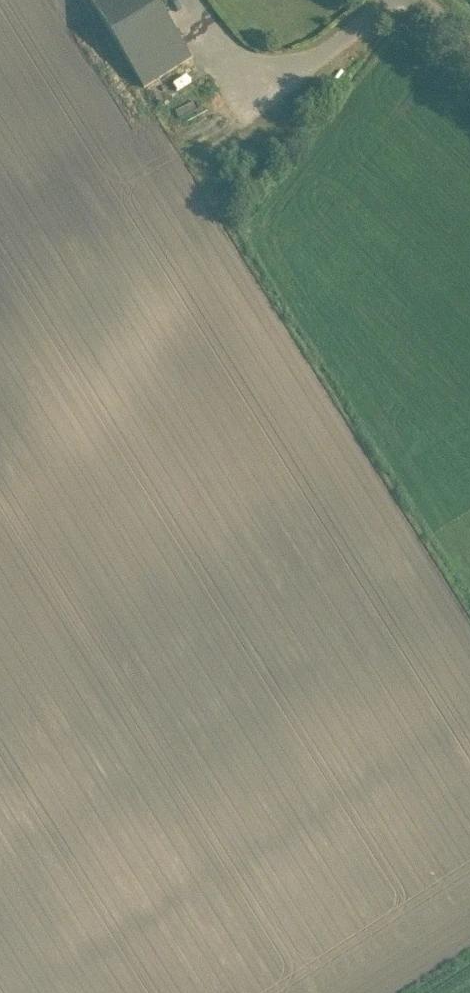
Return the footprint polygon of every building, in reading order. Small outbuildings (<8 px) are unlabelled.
[(156,0),(89,0),(145,89),(193,59),(156,0)]
